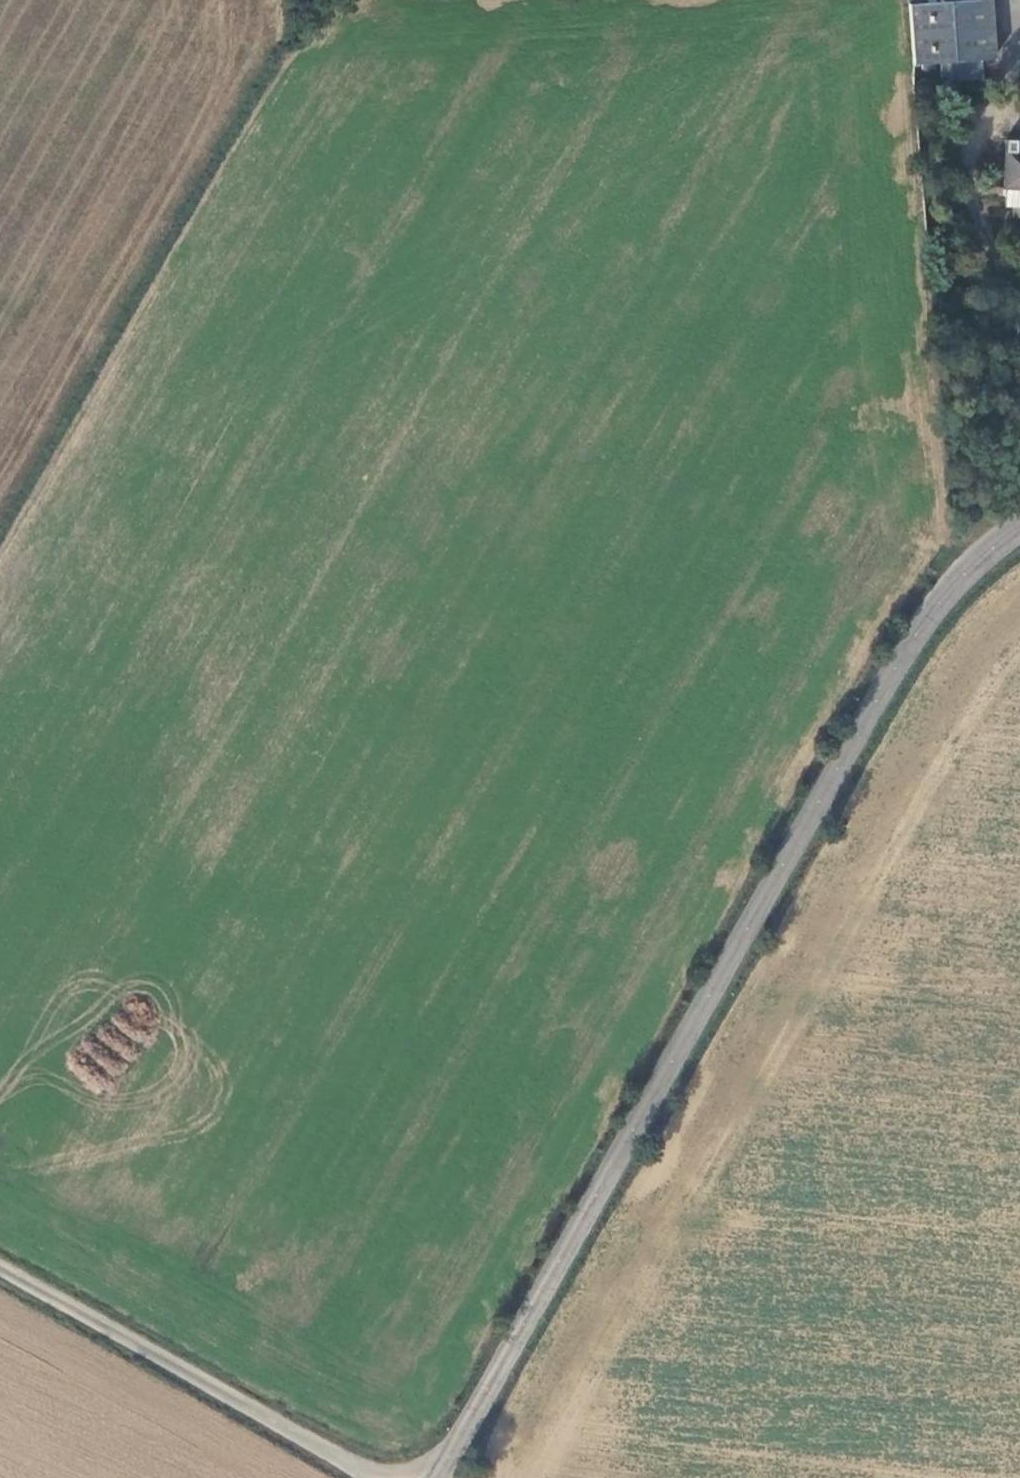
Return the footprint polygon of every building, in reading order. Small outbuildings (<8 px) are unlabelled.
[(905,9),(909,70),(936,68),(937,84),(978,84),(977,65),(991,64),(987,3),(905,9)] [(998,160),(997,197),(1001,197),(1000,215),(1019,216),(1019,161),(998,160)]
